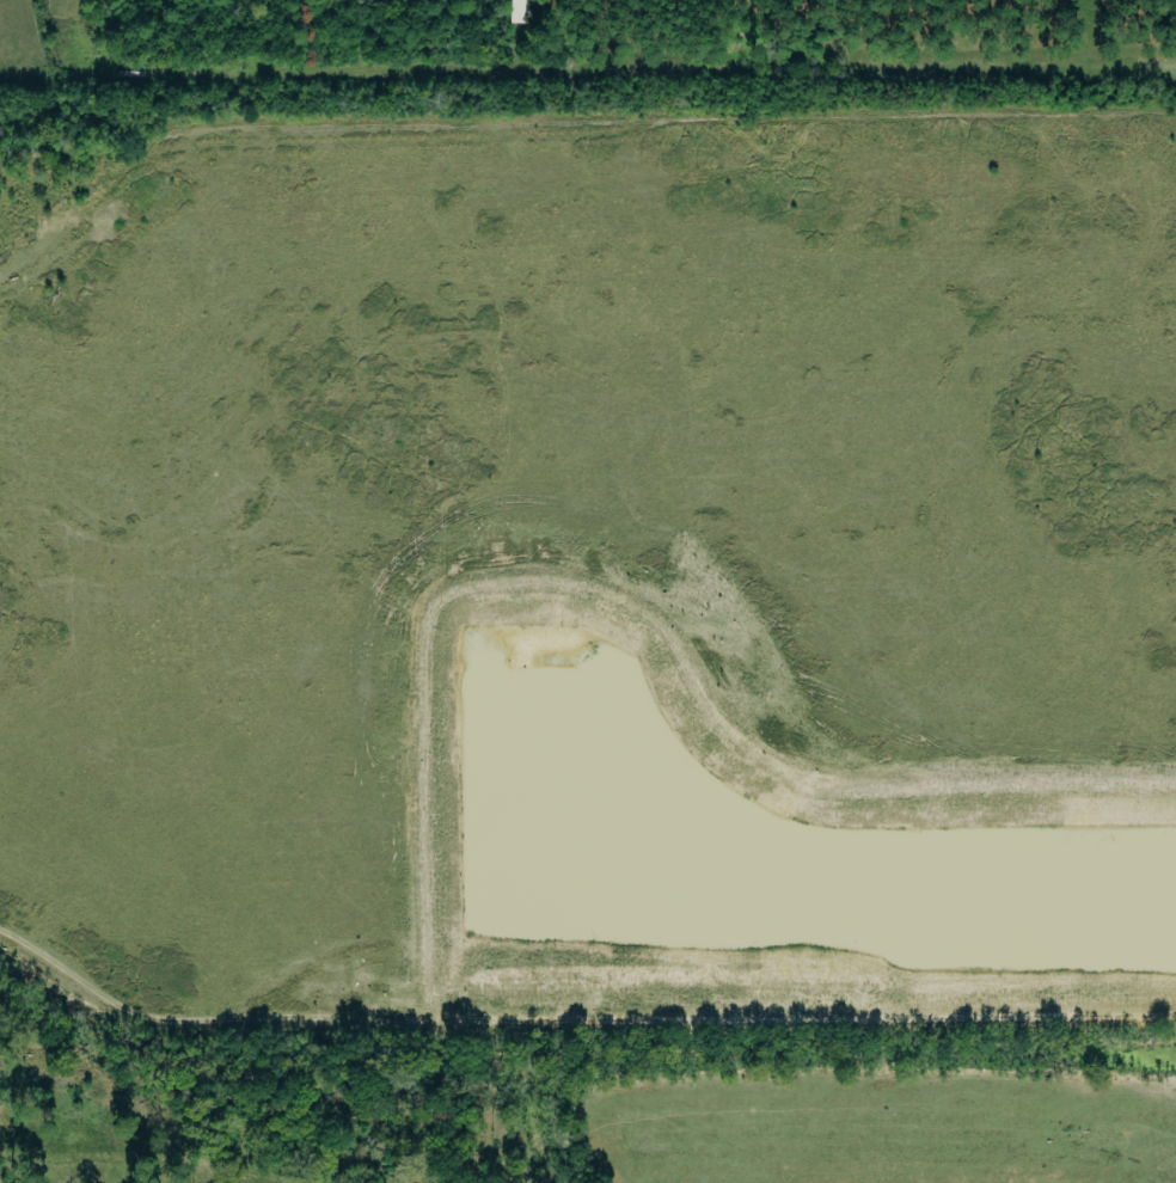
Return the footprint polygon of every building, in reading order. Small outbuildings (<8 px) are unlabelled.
[(530,0),(511,0),(510,23),(529,23),(530,0)]
